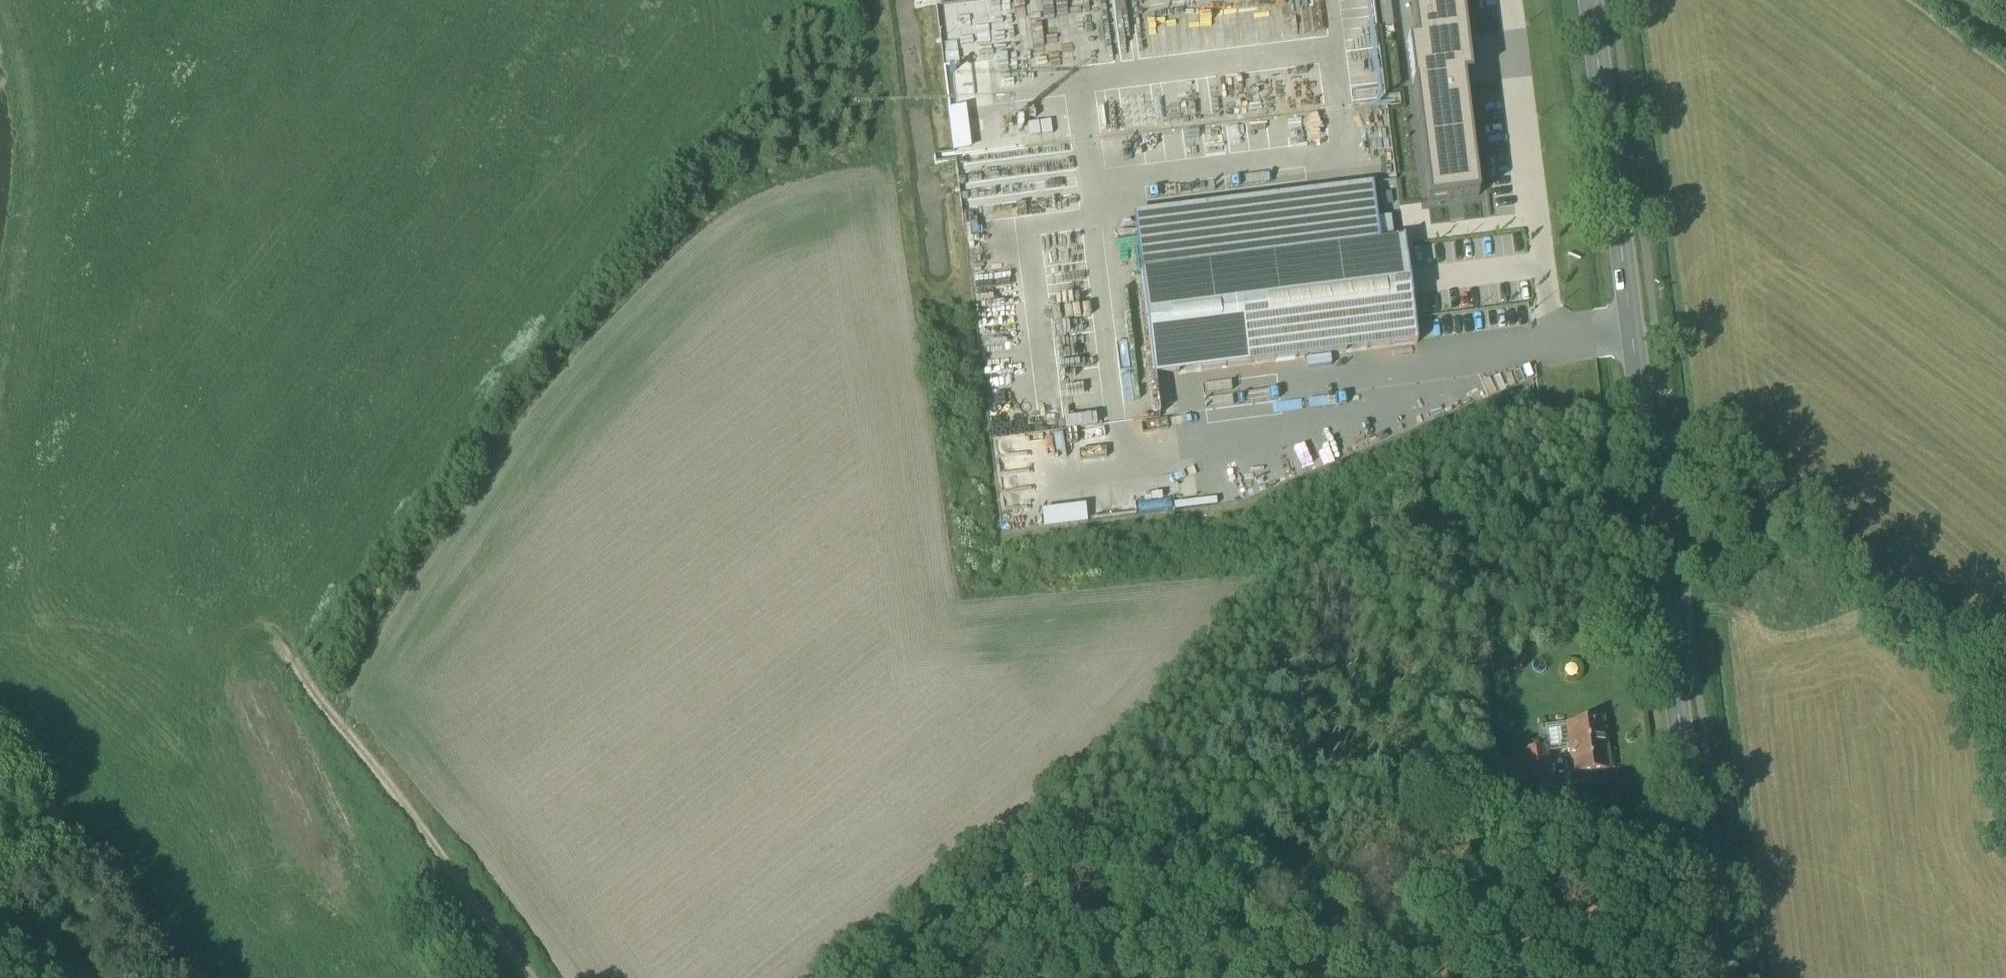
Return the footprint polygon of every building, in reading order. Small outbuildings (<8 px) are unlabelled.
[(1478,197),(1464,79),(1471,79),(1461,0),(1409,0),(1415,42),(1406,43),(1427,203),(1478,197)] [(1370,184),(1129,214),(1149,374),(1415,343),(1416,345),(1417,345),(1404,240),(1402,240),(1403,242),(1379,244),(1370,184)] [(1603,720),(1567,725),(1574,776),(1610,771),(1603,720)] [(1546,750),(1511,754),(1516,795),(1552,791),(1546,750)]
